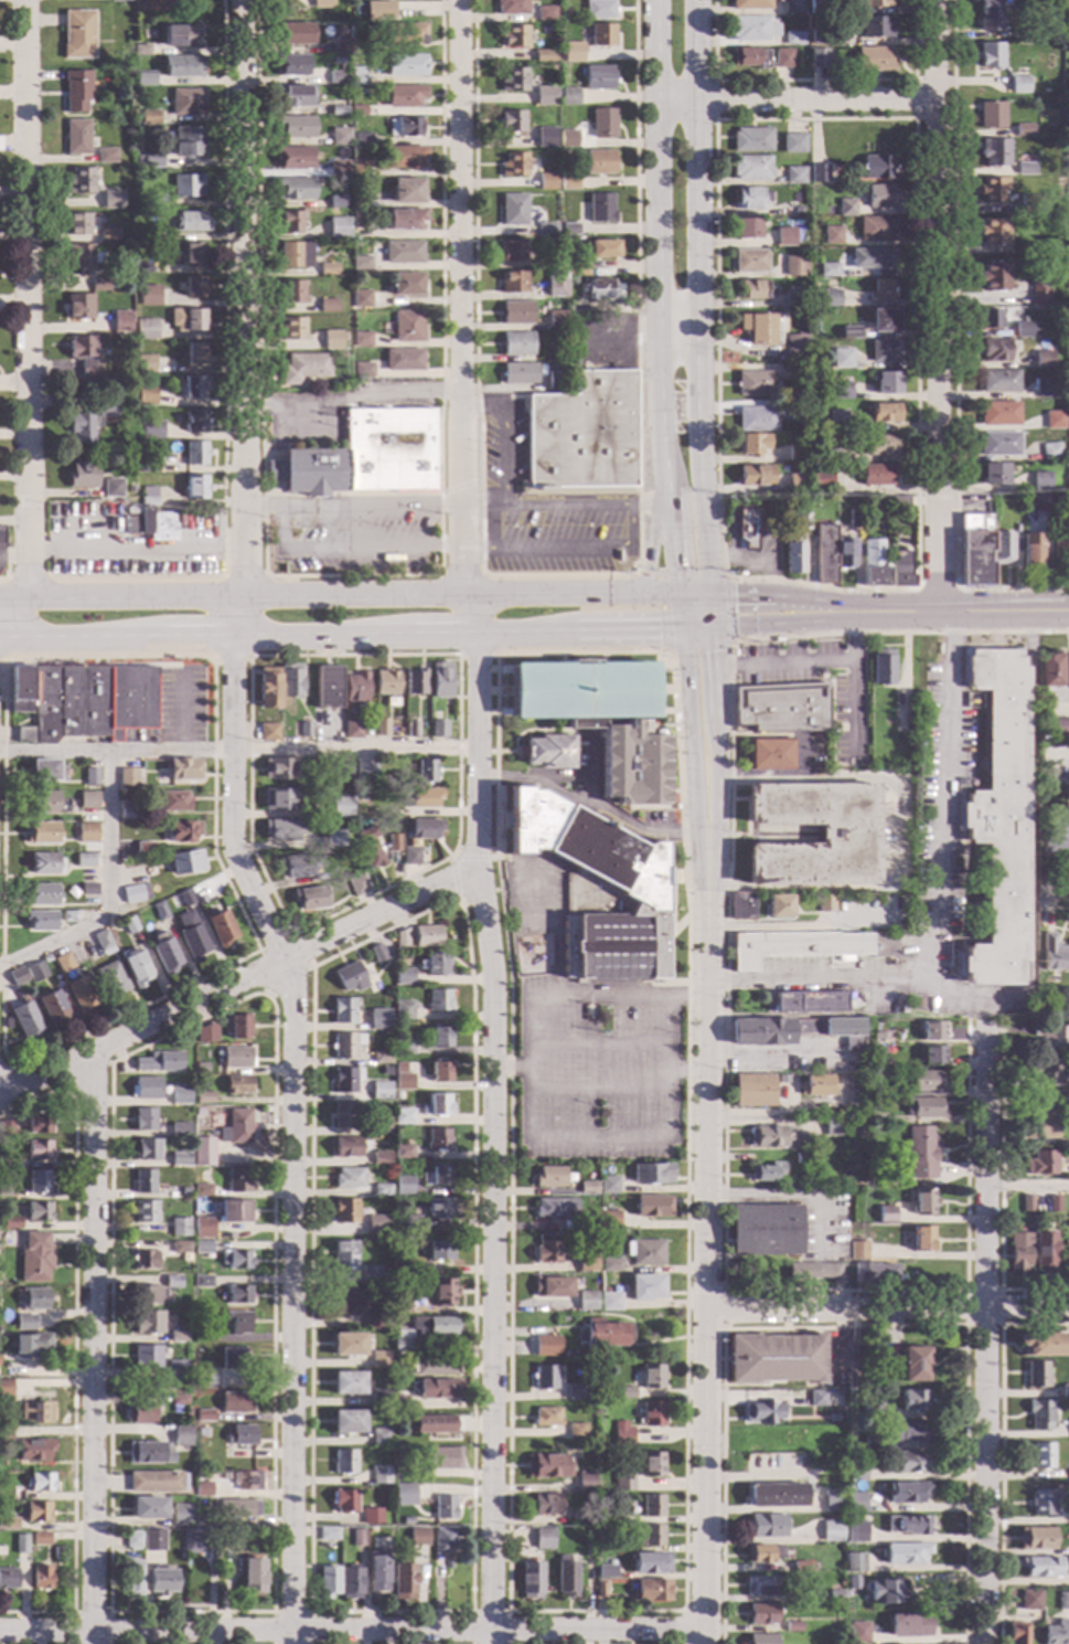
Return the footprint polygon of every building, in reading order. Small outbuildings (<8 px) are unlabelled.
[(139,12),(139,0),(161,0),(161,11),(139,12)] [(331,8),(331,0),(311,0),(311,8),(331,8)] [(494,8),(494,0),(526,0),(526,15),(496,15),(496,8),(494,8)] [(586,20),(585,0),(613,0),(613,19),(586,20)] [(733,10),(733,0),(770,0),(770,9),(733,10)] [(783,13),(783,0),(802,0),(802,13),(783,13)] [(809,13),(809,0),(826,0),(826,13),(809,13)] [(977,30),(977,0),(997,0),(997,15),(1003,15),(1003,30),(977,30)] [(397,17),(381,17),(381,10),(376,10),(376,1),(397,1),(397,17)] [(554,20),(535,21),(535,9),(554,9),(554,20)] [(92,59),(61,59),(61,44),(62,44),(62,11),(92,11),(92,59)] [(891,38),(859,38),(859,17),(890,15),(891,38)] [(768,23),(778,23),(778,36),(769,36),(769,42),(734,42),(734,36),(730,36),(730,18),(768,17),(768,23)] [(311,45),(279,45),(279,44),(274,44),(274,35),(272,35),(272,23),(311,23),(311,45)] [(424,45),(376,45),(375,24),(424,24),(424,45)] [(612,46),(590,46),(590,24),(612,24),(612,46)] [(200,38),(193,38),(193,47),(161,47),(161,25),(200,25),(200,38)] [(526,47),(503,49),(503,40),(500,40),(500,33),(503,33),(503,26),(526,26),(526,47)] [(825,45),(808,45),(808,28),(825,28),(825,45)] [(803,44),(783,44),(783,32),(803,32),(803,44)] [(348,54),(333,54),(333,40),(348,40),(348,54)] [(1001,68),(977,70),(977,43),(1001,43),(1001,68)] [(576,63),(559,63),(559,44),(576,44),(576,63)] [(149,56),(132,56),(131,46),(149,45),(149,56)] [(888,56),(891,56),(891,71),(855,71),(855,46),(888,46),(888,56)] [(758,50),(768,50),(768,70),(757,70),(757,66),(735,66),(735,65),(730,65),(730,49),(758,47),(758,50)] [(790,68),(772,68),(772,49),(790,49),(790,68)] [(825,68),(810,68),(809,49),(825,49),(825,68)] [(554,62),(533,62),(533,51),(554,51),(554,62)] [(306,76),(279,76),(279,73),(275,73),(274,55),(306,55),(306,76)] [(424,76),(386,77),(386,55),(424,55),(424,76)] [(200,77),(162,78),(162,56),(200,56),(200,77)] [(613,89),(586,89),(585,66),(612,66),(613,89)] [(365,85),(350,85),(350,68),(364,67),(365,85)] [(525,92),(500,93),(499,78),(504,77),(504,68),(524,68),(525,92)] [(88,102),(84,102),(84,113),(64,113),(64,82),(62,82),(62,72),(88,71),(88,102)] [(345,84),(328,84),(328,72),(344,72),(345,84)] [(148,87),(132,87),(132,77),(147,76),(148,87)] [(1026,93),(1009,93),(1008,76),(1026,76),(1026,93)] [(310,108),(278,109),(278,98),(274,98),(274,86),(310,85),(310,108)] [(425,98),(418,98),(418,107),(386,108),(386,86),(425,86),(425,98)] [(554,106),(534,106),(534,87),(554,87),(554,106)] [(201,100),(202,100),(202,116),(170,116),(170,89),(201,89),(201,100)] [(578,105),(562,105),(562,89),(578,89),(578,105)] [(1003,128),(977,128),(977,102),(1002,100),(1003,128)] [(364,116),(350,116),(350,106),(364,106),(364,116)] [(616,137),(591,138),(591,110),(614,109),(616,137)] [(157,125),(140,125),(139,110),(157,110),(157,125)] [(523,132),(499,132),(499,113),(523,112),(523,132)] [(311,117),(312,138),(280,138),(280,136),(276,136),(275,117),(311,117)] [(420,127),(424,127),(424,137),(396,137),(396,136),(387,136),(387,120),(396,120),(396,118),(419,117),(420,127)] [(87,155),(64,155),(63,120),(86,120),(87,155)] [(1030,136),(1014,136),(1014,124),(1030,124),(1030,136)] [(201,157),(173,158),(172,127),(201,126),(201,157)] [(554,128),(555,148),(536,148),(536,127),(554,128)] [(771,152),(731,152),(731,132),(735,132),(735,128),(771,128),(771,152)] [(348,146),(330,146),(330,129),(348,129),(348,146)] [(577,147),(560,148),(560,130),(576,130),(577,147)] [(803,151),(782,151),(781,132),(802,132),(803,151)] [(371,146),(353,146),(353,134),(371,134),(371,146)] [(1007,167),(982,168),(982,157),(979,157),(979,139),(1007,139),(1007,167)] [(425,167),(414,168),(414,170),(405,170),(405,168),(387,168),(386,147),(425,147),(425,167)] [(310,169),(280,169),(279,160),(274,160),(274,148),(310,148),(310,169)] [(114,163),(95,163),(95,149),(114,149),(114,163)] [(160,168),(141,168),(141,151),(160,151),(160,168)] [(613,173),(586,174),(586,152),(613,151),(613,173)] [(526,177),(500,177),(500,162),(504,162),(504,153),(525,152),(526,177)] [(770,181),(735,181),(735,176),(731,176),(731,156),(770,156),(770,181)] [(888,165),(892,165),(892,173),(888,173),(889,181),(877,181),(877,179),(862,179),(862,156),(888,156),(888,165)] [(367,177),(351,178),(350,161),(367,160),(367,177)] [(346,178),(329,178),(329,161),(345,161),(346,178)] [(1033,174),(1014,174),(1014,162),(1031,162),(1033,174)] [(833,182),(809,182),(809,165),(833,165),(833,182)] [(804,184),(784,184),(784,167),(803,166),(804,184)] [(90,193),(65,194),(65,180),(70,180),(70,169),(90,168),(90,193)] [(555,190),(537,190),(537,173),(555,173),(555,190)] [(200,188),(201,188),(201,198),(172,198),(171,176),(200,174),(200,188)] [(577,190),(559,189),(559,178),(577,178),(577,190)] [(1004,191),(1001,191),(1001,203),(981,203),(981,194),(976,194),(975,185),(981,185),(981,178),(1004,178),(1004,191)] [(312,200),(275,201),(275,179),(312,179),(312,200)] [(421,203),(393,204),(392,179),(421,179),(421,203)] [(892,194),(902,194),(902,206),(899,206),(899,209),(892,209),(894,208),(865,208),(865,184),(892,184),(892,194)] [(761,191),(769,191),(769,202),(761,202),(761,211),(736,211),(736,187),(761,187),(761,191)] [(120,210),(100,210),(100,192),(119,192),(120,210)] [(526,225),(501,226),(500,194),(525,194),(526,225)] [(611,211),(614,211),(614,223),(588,223),(588,194),(611,194),(611,211)] [(1040,212),(1017,213),(1017,195),(1040,195),(1040,212)] [(344,208),(329,209),(329,198),(344,197),(344,208)] [(853,216),(836,216),(836,200),(853,200),(853,216)] [(803,214),(794,214),(794,205),(803,205),(803,214)] [(425,222),(418,222),(418,231),(386,232),(386,210),(425,209),(425,222)] [(202,221),(206,221),(207,231),(202,231),(202,232),(173,232),(173,212),(202,212),(202,221)] [(301,223),(304,223),(304,229),(300,229),(300,234),(279,235),(279,226),(277,226),(277,218),(279,218),(279,212),(300,212),(301,223)] [(87,235),(65,235),(65,214),(87,214),(87,235)] [(895,232),(896,232),(896,241),(856,241),(856,216),(895,216),(895,232)] [(349,238),(329,238),(328,218),(348,218),(349,238)] [(759,238),(734,238),(734,219),(759,219),(759,238)] [(1005,243),(981,244),(980,236),(976,236),(976,226),(980,226),(980,219),(1005,219),(1005,243)] [(555,236),(536,236),(536,223),(555,223),(555,236)] [(577,235),(562,236),(562,224),(577,224),(577,235)] [(840,244),(821,244),(821,226),(840,226),(840,244)] [(115,240),(97,240),(97,229),(115,229),(115,240)] [(156,229),(156,240),(138,240),(139,229),(156,229)] [(794,246),(776,246),(776,229),(793,229),(794,246)] [(525,262),(500,263),(500,242),(524,241),(525,262)] [(617,258),(589,258),(589,241),(617,241),(617,258)] [(421,254),(424,254),(424,264),(385,264),(384,242),(421,242),(421,254)] [(202,265),(183,265),(182,244),(202,243),(202,265)] [(311,267),(280,267),(279,243),(311,243),(311,267)] [(90,254),(100,253),(100,263),(90,263),(90,268),(85,268),(85,276),(77,276),(77,268),(71,268),(71,259),(65,261),(65,245),(90,245),(90,254)] [(891,268),(848,269),(848,248),(891,248),(891,268)] [(767,272),(734,272),(734,250),(767,250),(767,272)] [(578,261),(587,261),(587,276),(568,276),(568,256),(578,256),(578,261)] [(805,277),(783,277),(783,256),(805,256),(805,277)] [(371,269),(352,271),(352,257),(371,257),(371,269)] [(1007,290),(981,291),(981,282),(975,282),(975,273),(981,273),(980,262),(1006,262),(1007,290)] [(149,273),(135,274),(135,264),(149,264),(149,273)] [(336,275),(319,276),(319,264),(335,264),(336,275)] [(836,277),(816,277),(816,264),(836,264),(836,277)] [(566,297),(547,298),(546,272),(565,271),(566,297)] [(524,294),(501,294),(501,272),(524,272),(524,294)] [(421,296),(392,296),(392,274),(421,274),(421,296)] [(202,298),(183,298),(183,276),(202,276),(202,298)] [(106,291),(89,291),(89,279),(106,279),(106,291)] [(611,285),(621,284),(621,300),(586,300),(586,293),(581,293),(581,285),(586,285),(586,279),(611,279),(611,285)] [(768,299),(735,300),(735,279),(768,279),(768,299)] [(890,287),(894,287),(894,293),(890,293),(890,300),(872,300),(872,299),(866,299),(866,293),(873,293),(872,279),(890,279),(890,287)] [(1048,305),(1028,305),(1028,279),(1047,279),(1048,305)] [(303,298),(307,298),(307,303),(280,304),(279,282),(302,282),(303,298)] [(159,306),(139,307),(139,286),(159,286),(159,306)] [(804,307),(785,307),(784,286),(804,286),(804,307)] [(371,308),(353,308),(352,291),(371,290),(371,308)] [(838,309),(820,308),(820,290),(838,290),(838,309)] [(90,319),(66,320),(65,295),(90,295),(90,319)] [(336,312),(319,312),(319,299),(335,299),(336,312)] [(532,324),(503,325),(502,304),(532,303),(532,324)] [(896,331),(868,332),(868,309),(896,309),(896,331)] [(998,318),(1001,318),(1001,329),(980,329),(980,321),(977,321),(977,316),(980,316),(980,309),(998,309),(998,318)] [(203,331),(174,331),(174,327),(169,327),(169,310),(202,310),(203,331)] [(423,325),(424,325),(424,343),(394,343),(394,311),(423,311),(423,325)] [(566,328),(548,329),(547,311),(566,311),(566,328)] [(129,333),(129,312),(111,312),(111,333),(129,333)] [(774,320),(779,320),(779,343),(773,343),(773,344),(748,346),(748,335),(742,335),(742,330),(739,330),(739,314),(774,314),(774,320)] [(304,335),(307,335),(307,340),(280,340),(280,318),(303,318),(304,335)] [(156,340),(136,340),(136,320),(156,319),(156,340)] [(1029,337),(1014,337),(1013,321),(1029,321),(1029,337)] [(857,339),(840,339),(840,326),(857,326),(857,339)] [(341,350),(323,350),(322,331),(340,331),(341,350)] [(371,347),(353,347),(353,332),(371,332),(371,347)] [(533,356),(503,356),(503,333),(532,333),(533,356)] [(806,359),(784,359),(784,336),(806,336),(806,359)] [(92,337),(92,365),(96,365),(96,370),(104,370),(104,375),(78,376),(78,358),(66,358),(66,342),(70,342),(70,337),(92,337)] [(898,349),(899,349),(899,359),(898,359),(898,362),(868,362),(868,340),(898,340),(898,349)] [(1008,362),(983,362),(983,356),(980,356),(980,340),(1008,340),(1008,362)] [(203,364),(184,364),(184,343),(202,343),(203,364)] [(849,368),(830,368),(830,350),(849,349),(849,368)] [(423,371),(385,371),(385,350),(423,350),(423,371)] [(1050,368),(1033,368),(1033,350),(1050,350),(1050,368)] [(329,378),(300,378),(300,385),(280,385),(279,367),(287,367),(286,354),(329,354),(329,378)] [(153,373),(136,373),(135,356),(153,356),(153,373)] [(373,378),(354,378),(354,363),(373,363),(373,378)] [(536,383),(503,384),(502,364),(536,364),(536,383)] [(564,390),(547,391),(547,371),(550,371),(550,364),(563,364),(564,390)] [(1017,392),(980,392),(979,370),(1017,370),(1017,392)] [(634,495),(520,496),(520,480),(527,480),(526,396),(574,395),(574,371),(633,371),(634,495)] [(773,395),(737,395),(737,372),(773,371),(773,395)] [(898,394),(874,395),(874,380),(868,380),(868,372),(898,371),(898,394)] [(203,391),(201,391),(201,400),(182,400),(182,399),(181,399),(181,388),(182,388),(182,376),(203,376),(203,391)] [(1054,397),(1035,397),(1035,379),(1052,378),(1054,397)] [(848,400),(832,400),(832,382),(848,382),(848,400)] [(154,405),(136,406),(135,386),(153,385),(154,405)] [(115,417),(96,417),(96,397),(115,397),(115,417)] [(1017,425),(979,426),(979,415),(980,415),(980,402),(1017,401),(1017,425)] [(897,422),(868,422),(868,403),(897,403),(897,422)] [(777,432),(737,432),(737,407),(776,407),(777,432)] [(205,420),(204,420),(204,433),(184,433),(183,421),(184,421),(184,410),(204,409),(205,420)] [(434,490),(325,490),(325,495),(325,498),(313,498),(304,498),(304,495),(303,492),(284,492),(284,481),(278,481),(267,481),(267,462),(278,462),(284,462),(284,449),(345,449),(345,410),(434,410),(434,490)] [(845,431),(825,431),(825,411),(844,411),(845,431)] [(1061,428),(1043,428),(1043,412),(1061,412),(1061,428)] [(90,443),(73,443),(73,433),(67,434),(67,414),(90,414),(90,443)] [(162,439),(140,438),(140,422),(162,422),(162,439)] [(768,450),(760,450),(760,458),(751,458),(751,455),(740,455),(740,433),(768,432),(768,450)] [(1018,456),(979,456),(979,446),(980,446),(980,432),(1017,432),(1018,456)] [(892,438),(898,438),(898,449),(894,449),(894,455),(866,455),(866,435),(892,435),(892,438)] [(204,450),(206,450),(206,457),(205,457),(204,466),(184,465),(184,442),(205,442),(204,450)] [(1058,459),(1041,459),(1041,443),(1057,443),(1058,459)] [(805,460),(788,460),(788,445),(805,444),(805,460)] [(836,462),(817,462),(817,445),(836,445),(836,462)] [(95,488),(66,488),(66,470),(70,470),(70,462),(94,462),(95,488)] [(1004,485),(981,485),(981,463),(1004,463),(1004,485)] [(772,486),(739,486),(739,465),(772,465),(772,486)] [(894,477),(890,477),(890,485),(860,486),(860,465),(894,465),(894,477)] [(1048,490),(1030,490),(1030,471),(1048,471),(1048,490)] [(831,491),(810,491),(810,473),(831,473),(831,491)] [(805,492),(789,492),(789,475),(805,475),(805,492)] [(205,486),(207,486),(207,491),(205,491),(205,500),(185,500),(184,476),(204,476),(205,486)] [(118,498),(100,498),(100,482),(118,482),(118,498)] [(156,507),(140,507),(140,487),(154,487),(156,507)] [(1048,511),(1028,511),(1027,492),(1048,492),(1048,511)] [(1061,508),(1052,508),(1052,495),(1061,494),(1061,508)] [(908,507),(890,507),(890,496),(908,496),(908,507)] [(151,513),(171,513),(171,524),(173,524),(173,542),(148,542),(148,535),(122,535),(122,516),(138,516),(138,508),(151,508),(151,513)] [(756,551),(741,551),(741,542),(735,539),(735,516),(737,516),(737,510),(756,510),(756,551)] [(859,528),(847,528),(847,510),(859,510),(859,528)] [(808,530),(797,530),(797,515),(808,513),(808,530)] [(990,552),(986,552),(986,562),(988,562),(990,586),(960,586),(960,513),(990,513),(990,552)] [(829,522),(834,521),(834,584),(814,584),(814,524),(824,524),(824,518),(829,518),(829,522)] [(1059,531),(1068,531),(1068,564),(1051,564),(1051,529),(1059,529),(1059,531)] [(1011,564),(992,564),(992,550),(994,550),(994,531),(1011,531),(1011,564)] [(1040,569),(1022,569),(1020,533),(1040,533),(1040,569)] [(798,542),(802,542),(803,574),(784,574),(784,542),(791,542),(791,538),(798,538),(798,542)] [(854,568),(835,568),(835,538),(854,538),(854,568)] [(881,564),(885,564),(885,585),(860,585),(860,566),(862,568),(860,539),(880,539),(881,564)] [(907,550),(910,550),(910,574),(912,574),(912,585),(890,586),(889,551),(902,551),(902,547),(907,547),(907,550)] [(891,656),(892,656),(892,686),(870,686),(870,656),(872,656),(872,649),(891,649),(891,656)] [(1017,657),(1023,657),(1023,667),(1026,667),(1024,963),(1020,963),(1019,983),(1017,983),(1017,987),(965,986),(965,983),(963,983),(963,978),(953,978),(953,953),(963,953),(963,947),(965,947),(965,945),(983,945),(984,845),(966,845),(966,841),(964,841),(964,831),(955,831),(955,802),(964,802),(965,795),(966,795),(966,791),(984,791),(985,691),(968,691),(968,687),(964,687),(964,685),(960,685),(960,649),(1017,650),(1017,657)] [(1060,687),(1038,687),(1038,655),(1060,655),(1060,687)] [(596,664),(654,662),(654,717),(600,717),(600,729),(566,729),(566,719),(511,720),(510,664),(569,664),(569,660),(596,660),(596,664)] [(450,699),(430,699),(430,664),(450,664),(450,699)] [(300,697),(279,697),(279,665),(300,665),(300,697)] [(30,713),(8,713),(8,667),(30,667),(30,713)] [(154,729),(118,729),(118,743),(106,743),(106,738),(57,736),(52,744),(33,744),(33,667),(154,668),(154,729)] [(339,708),(314,708),(314,667),(339,667),(339,708)] [(277,709),(256,709),(257,668),(278,668),(277,709)] [(425,694),(405,694),(405,672),(416,672),(416,669),(425,669),(425,694)] [(388,671),(396,671),(396,694),(375,694),(375,671),(383,671),(383,670),(388,670),(388,671)] [(366,702),(363,702),(363,704),(357,704),(357,702),(344,702),(344,676),(355,676),(355,672),(367,672),(366,702)] [(825,731),(751,731),(751,725),(733,725),(733,688),(825,682),(825,731)] [(908,733),(892,733),(892,708),(895,708),(908,708),(908,733)] [(308,723),(309,723),(309,738),(298,738),(298,723),(299,723),(299,718),(308,718),(308,723)] [(416,739),(405,739),(406,718),(416,718),(416,739)] [(641,720),(646,720),(646,733),(653,734),(654,730),(661,730),(663,734),(666,734),(665,805),(616,804),(616,797),(602,796),(601,723),(628,724),(628,718),(641,718),(641,720)] [(386,738),(374,738),(374,719),(386,720),(386,738)] [(1052,719),(1068,719),(1068,739),(1052,738),(1052,719)] [(360,739),(343,739),(343,721),(360,720),(360,739)] [(446,738),(429,738),(429,721),(446,721),(446,738)] [(276,741),(257,742),(257,724),(276,724),(276,741)] [(31,744),(14,744),(14,728),(32,728),(31,744)] [(571,768),(538,768),(538,765),(524,765),(524,759),(516,759),(516,747),(524,747),(524,740),(538,740),(538,736),(571,736),(571,768)] [(791,772),(746,772),(746,740),(791,740),(791,772)] [(291,779),(268,779),(268,778),(263,778),(263,761),(267,761),(267,759),(291,759),(291,779)] [(199,781),(178,781),(177,782),(172,782),(171,781),(168,781),(168,760),(199,760),(199,781)] [(56,782),(24,782),(24,767),(30,767),(30,761),(56,761),(56,782)] [(435,782),(416,782),(416,761),(435,761),(435,782)] [(350,779),(335,778),(335,763),(351,763),(350,779)] [(375,763),(355,763),(355,779),(375,779),(375,763)] [(96,786),(83,786),(83,768),(96,768),(96,786)] [(135,786),(117,786),(117,768),(133,768),(135,768),(135,786)] [(1054,786),(1040,786),(1041,768),(1054,768),(1054,786)] [(875,887),(745,885),(746,844),(816,845),(817,825),(745,825),(746,783),(875,784),(875,887)] [(530,787),(530,791),(538,791),(640,845),(646,845),(646,842),(663,842),(663,912),(662,912),(662,915),(664,915),(664,937),(663,937),(663,979),(660,979),(660,984),(649,984),(649,979),(582,979),(582,984),(575,984),(574,978),(562,978),(562,916),(565,916),(565,874),(573,874),(573,868),(543,851),(528,851),(528,856),(509,856),(507,813),(509,813),(509,787),(530,787)] [(440,800),(435,799),(435,808),(409,808),(409,788),(440,788),(440,800)] [(290,793),(298,793),(298,808),(290,808),(290,812),(261,812),(261,789),(290,789),(290,793)] [(56,799),(66,799),(66,813),(23,813),(23,800),(29,800),(29,792),(56,792),(56,799)] [(96,809),(78,809),(78,792),(96,792),(96,809)] [(185,795),(189,795),(189,813),(159,812),(159,810),(157,810),(157,802),(160,802),(160,792),(185,792),(185,795)] [(350,817),(330,817),(330,797),(350,797),(350,817)] [(135,819),(118,819),(118,809),(135,809),(135,819)] [(1067,841),(1065,841),(1065,853),(1041,853),(1041,832),(1050,832),(1050,814),(1067,815),(1067,841)] [(296,825),(301,825),(301,836),(295,836),(295,840),(266,840),(266,832),(261,831),(261,820),(296,820),(296,825)] [(440,831),(437,830),(437,839),(409,839),(409,820),(440,820),(440,831)] [(193,823),(199,823),(199,837),(193,837),(193,842),(191,842),(191,845),(182,845),(182,842),(164,842),(164,830),(167,830),(167,821),(193,821),(193,823)] [(55,844),(23,844),(23,823),(55,823),(55,844)] [(95,844),(76,844),(76,824),(78,824),(95,824),(95,844)] [(377,836),(372,838),(384,863),(376,868),(374,865),(366,868),(356,848),(360,847),(354,834),(372,825),(377,836)] [(398,852),(387,851),(387,835),(393,835),(393,830),(398,830),(398,852)] [(343,848),(324,848),(324,831),(343,831),(343,848)] [(151,857),(136,857),(136,845),(151,845),(151,857)] [(419,865),(403,866),(403,847),(419,847),(419,865)] [(202,871),(171,877),(168,855),(199,850),(202,871)] [(55,859),(62,859),(62,874),(24,874),(24,860),(29,860),(29,853),(55,853),(55,859)] [(92,855),(92,868),(74,868),(74,855),(92,855)] [(312,876),(282,879),(280,858),(310,855),(312,876)] [(368,891),(354,898),(346,881),(362,874),(368,891)] [(95,897),(81,897),(81,883),(95,883),(95,897)] [(55,906),(28,906),(28,900),(23,900),(23,887),(28,887),(28,884),(55,884),(55,906)] [(149,901),(124,904),(120,888),(146,884),(149,901)] [(193,903),(182,909),(175,893),(186,888),(193,903)] [(324,908),(298,911),(297,902),(291,902),(290,891),(322,888),(324,908)] [(206,900),(197,904),(194,895),(202,892),(206,900)] [(753,920),(729,920),(729,892),(753,893),(753,920)] [(833,912),(816,912),(816,895),(833,895),(833,912)] [(790,918),(766,918),(767,897),(790,897),(790,918)] [(168,918),(158,922),(150,905),(160,901),(168,918)] [(236,936),(225,941),(227,945),(217,950),(203,919),(223,909),(236,936)] [(189,911),(209,951),(197,956),(199,959),(191,964),(177,933),(180,932),(173,918),(189,911)] [(55,932),(28,932),(28,922),(23,922),(23,912),(55,912),(55,932)] [(75,912),(75,923),(58,923),(58,912),(75,912)] [(138,931),(127,936),(119,922),(131,916),(138,931)] [(439,946),(414,946),(414,927),(439,926),(439,946)] [(407,947),(395,947),(395,933),(407,927),(407,947)] [(114,951),(101,957),(99,952),(98,952),(90,936),(104,930),(114,951)] [(167,937),(169,936),(181,963),(172,967),(174,972),(163,977),(149,946),(153,944),(151,937),(164,931),(167,937)] [(1055,943),(1058,943),(1058,946),(1067,946),(1067,971),(1057,971),(1057,973),(1051,973),(1051,974),(1044,974),(1044,971),(1041,971),(1041,933),(1055,933),(1055,943)] [(896,957),(869,957),(869,955),(852,955),(852,963),(836,963),(836,956),(757,955),(757,973),(733,972),(733,934),(896,935),(896,957)] [(386,959),(376,964),(368,948),(380,944),(386,959)] [(152,977),(142,982),(145,986),(136,990),(118,954),(126,950),(127,952),(132,950),(133,952),(139,948),(152,977)] [(73,967),(60,974),(53,958),(65,952),(73,967)] [(436,956),(445,956),(445,976),(425,975),(425,956),(429,956),(429,953),(436,953),(436,956)] [(50,962),(43,964),(40,957),(46,954),(50,962)] [(130,989),(107,1000),(93,971),(116,959),(130,989)] [(366,986),(356,991),(354,987),(342,993),(333,972),(355,961),(366,986)] [(47,976),(31,984),(24,969),(40,962),(47,976)] [(28,980),(13,987),(7,974),(21,966),(28,980)] [(413,985),(395,985),(395,968),(411,968),(413,985)] [(97,1003),(87,1008),(89,1012),(81,1017),(64,984),(83,975),(97,1003)] [(70,1016),(58,1021),(61,1027),(53,1031),(36,997),(56,988),(70,1016)] [(449,998),(451,998),(451,1011),(427,1011),(427,1004),(428,1004),(428,990),(449,991),(449,998)] [(844,1011),(773,1011),(773,994),(844,994),(844,1011)] [(354,1006),(356,1006),(356,1012),(354,1012),(354,1025),(332,1025),(333,999),(354,999),(354,1006)] [(41,1030),(31,1035),(34,1040),(25,1044),(8,1010),(26,1001),(41,1030)] [(413,1003),(413,1019),(394,1020),(394,1003),(413,1003)] [(388,1030),(368,1030),(368,1010),(388,1010),(388,1030)] [(247,1039),(228,1039),(228,1015),(247,1015),(247,1039)] [(860,1067),(844,1067),(844,1037),(792,1036),(792,1046),(729,1046),(729,1018),(860,1019),(860,1067)] [(215,1042),(196,1042),(196,1029),(215,1021),(215,1042)] [(943,1041),(922,1041),(922,1021),(924,1021),(943,1021),(943,1041)] [(442,1028),(450,1028),(451,1048),(430,1048),(430,1029),(435,1029),(435,1026),(442,1025),(442,1028)] [(1068,1051),(1039,1051),(1039,1036),(1031,1036),(1031,1026),(1068,1027),(1068,1051)] [(363,1047),(354,1047),(354,1060),(333,1059),(333,1033),(363,1033),(363,1047)] [(411,1054),(395,1056),(395,1038),(411,1038),(411,1054)] [(885,1058),(872,1058),(872,1046),(885,1047),(885,1058)] [(944,1065),(922,1065),(922,1046),(944,1047),(944,1065)] [(249,1058),(253,1058),(253,1068),(222,1068),(222,1047),(249,1048),(249,1058)] [(181,1072),(133,1071),(133,1059),(148,1059),(148,1052),(181,1052),(181,1072)] [(389,1052),(389,1064),(372,1064),(372,1052),(389,1052)] [(1058,1068),(1068,1068),(1068,1082),(1059,1082),(1059,1083),(1035,1083),(1035,1073),(1028,1073),(1028,1068),(1031,1068),(1031,1059),(1058,1060),(1058,1068)] [(206,1072),(195,1072),(195,1063),(206,1063),(206,1072)] [(450,1082),(430,1082),(430,1063),(450,1063),(450,1082)] [(361,1081),(355,1081),(355,1093),(333,1093),(333,1069),(361,1069),(361,1081)] [(945,1091),(911,1091),(911,1089),(909,1089),(909,1080),(911,1080),(911,1071),(945,1071),(945,1091)] [(411,1090),(394,1090),(394,1074),(411,1074),(411,1090)] [(772,1107),(734,1107),(734,1074),(773,1074),(772,1107)] [(788,1084),(778,1084),(778,1075),(788,1075),(788,1084)] [(831,1096),(803,1096),(803,1095),(800,1095),(800,1086),(804,1086),(804,1075),(831,1075),(831,1096)] [(249,1095),(225,1095),(225,1076),(249,1076),(249,1095)] [(160,1100),(133,1100),(133,1097),(129,1097),(129,1086),(133,1086),(133,1078),(160,1078),(160,1100)] [(389,1100),(371,1100),(371,1082),(376,1082),(389,1082),(389,1100)] [(189,1105),(170,1105),(170,1085),(190,1085),(189,1105)] [(1057,1092),(1065,1092),(1063,1107),(1057,1107),(1057,1113),(1031,1113),(1031,1102),(1033,1102),(1033,1090),(1057,1091),(1057,1092)] [(212,1105),(195,1105),(195,1092),(212,1092),(212,1105)] [(449,1102),(450,1102),(450,1116),(421,1116),(421,1106),(427,1106),(427,1095),(449,1095),(449,1102)] [(940,1105),(945,1105),(945,1118),(911,1118),(911,1114),(906,1114),(906,1099),(940,1099),(940,1105)] [(355,1127),(333,1127),(333,1104),(355,1104),(355,1127)] [(154,1132),(135,1132),(135,1109),(154,1109),(154,1132)] [(248,1144),(227,1144),(227,1142),(217,1142),(217,1128),(228,1128),(228,1110),(248,1110),(248,1144)] [(413,1124),(394,1125),(393,1110),(413,1110),(413,1124)] [(51,1134),(26,1134),(26,1115),(51,1115),(51,1134)] [(389,1134),(372,1134),(372,1117),(389,1117),(389,1134)] [(842,1136),(824,1136),(824,1120),(842,1120),(842,1136)] [(12,1136),(0,1136),(0,1122),(2,1121),(12,1121),(12,1136)] [(1056,1138),(1025,1138),(1025,1125),(1027,1125),(1027,1121),(1056,1121),(1056,1138)] [(188,1135),(169,1135),(169,1123),(188,1123),(188,1135)] [(784,1126),(784,1147),(749,1147),(749,1126),(784,1126)] [(865,1137),(846,1137),(846,1126),(865,1126),(865,1137)] [(932,1137),(936,1137),(936,1179),(902,1179),(902,1163),(908,1163),(909,1126),(932,1126),(932,1137)] [(448,1137),(451,1137),(451,1150),(426,1150),(427,1131),(448,1131),(448,1137)] [(360,1157),(334,1157),(334,1138),(360,1138),(360,1157)] [(159,1160),(132,1160),(132,1153),(137,1153),(137,1139),(159,1139),(159,1160)] [(50,1159),(26,1159),(26,1141),(50,1142),(50,1159)] [(201,1149),(211,1149),(211,1166),(194,1166),(193,1150),(194,1150),(194,1145),(201,1145),(201,1149)] [(411,1159),(394,1159),(394,1145),(411,1145),(411,1159)] [(1055,1175),(1047,1175),(1047,1177),(1041,1177),(1041,1175),(1025,1175),(1026,1159),(1033,1159),(1033,1152),(1056,1152),(1055,1175)] [(189,1166),(170,1166),(170,1153),(189,1153),(189,1166)] [(389,1165),(372,1166),(372,1153),(389,1153),(389,1165)] [(808,1164),(794,1164),(794,1154),(808,1154),(808,1164)] [(17,1167),(1,1167),(1,1155),(17,1155),(17,1167)] [(782,1176),(774,1176),(774,1181),(748,1181),(749,1167),(770,1167),(770,1162),(783,1163),(782,1176)] [(443,1164),(442,1167),(449,1167),(448,1186),(430,1186),(430,1167),(434,1167),(434,1164),(443,1164)] [(671,1185),(631,1185),(631,1164),(671,1164),(671,1185)] [(563,1188),(538,1188),(538,1187),(533,1187),(533,1175),(537,1175),(537,1167),(563,1167),(563,1188)] [(249,1192),(226,1192),(226,1169),(249,1169),(249,1192)] [(362,1187),(350,1188),(350,1189),(338,1189),(338,1188),(334,1188),(334,1176),(336,1176),(336,1169),(362,1169),(362,1187)] [(49,1179),(52,1179),(52,1185),(49,1185),(49,1194),(28,1194),(28,1170),(49,1171),(49,1179)] [(153,1186),(156,1186),(156,1189),(153,1189),(153,1194),(135,1194),(135,1184),(131,1184),(131,1180),(135,1180),(135,1170),(153,1170),(153,1186)] [(411,1177),(411,1195),(395,1195),(394,1177),(411,1177)] [(617,1194),(599,1194),(599,1177),(617,1177),(617,1194)] [(595,1194),(578,1194),(578,1182),(595,1182),(595,1194)] [(13,1198),(0,1197),(0,1185),(14,1186),(13,1198)] [(211,1197),(193,1197),(193,1185),(211,1185),(211,1197)] [(389,1196),(373,1196),(373,1185),(389,1185),(389,1196)] [(933,1198),(938,1198),(938,1208),(934,1208),(934,1216),(913,1216),(913,1190),(933,1190),(933,1198)] [(1033,1211),(1022,1211),(1023,1196),(1033,1196),(1033,1211)] [(1058,1212),(1048,1212),(1049,1196),(1059,1196),(1058,1212)] [(670,1217),(634,1217),(634,1197),(671,1197),(670,1217)] [(450,1207),(452,1207),(452,1212),(450,1212),(450,1219),(427,1220),(427,1199),(450,1199),(450,1207)] [(574,1211),(563,1211),(563,1217),(534,1217),(534,1208),(535,1208),(535,1199),(574,1199),(574,1211)] [(249,1223),(221,1223),(221,1200),(249,1200),(249,1223)] [(356,1224),(334,1223),(335,1200),(357,1200),(356,1224)] [(157,1213),(158,1213),(158,1223),(133,1223),(133,1201),(157,1201),(157,1213)] [(50,1221),(25,1221),(26,1202),(51,1202),(50,1221)] [(799,1256),(729,1256),(730,1205),(800,1205),(799,1256)] [(896,1222),(879,1222),(879,1206),(896,1207),(896,1222)] [(596,1230),(576,1231),(576,1211),(596,1211),(596,1230)] [(618,1211),(618,1228),(600,1229),(600,1211),(618,1211)] [(391,1235),(366,1235),(366,1217),(391,1216),(391,1235)] [(419,1229),(400,1230),(400,1217),(419,1216),(419,1229)] [(20,1229),(1,1229),(1,1217),(20,1217),(20,1229)] [(213,1239),(193,1239),(193,1218),(213,1218),(213,1239)] [(189,1237),(169,1237),(169,1219),(189,1219),(189,1237)] [(933,1252),(913,1252),(913,1227),(934,1227),(933,1252)] [(1055,1266),(1054,1266),(1054,1273),(1044,1273),(1044,1266),(1034,1266),(1035,1232),(1055,1232),(1055,1266)] [(46,1245),(51,1245),(51,1270),(46,1270),(46,1282),(20,1282),(20,1247),(23,1247),(23,1233),(46,1233),(46,1245)] [(1030,1268),(1025,1268),(1025,1271),(1008,1271),(1008,1233),(1030,1233),(1030,1268)] [(189,1253),(188,1253),(188,1256),(174,1256),(174,1254),(170,1254),(170,1241),(189,1241),(189,1253)] [(663,1266),(631,1266),(631,1256),(626,1256),(624,1242),(631,1242),(631,1241),(663,1241),(663,1266)] [(211,1253),(194,1253),(194,1242),(211,1243),(211,1253)] [(355,1266),(333,1266),(333,1242),(355,1242),(355,1266)] [(449,1260),(427,1260),(427,1242),(449,1242),(449,1260)] [(558,1263),(533,1263),(533,1248),(536,1248),(536,1242),(558,1242),(558,1263)] [(868,1259),(851,1259),(851,1242),(868,1243),(868,1259)] [(157,1270),(132,1270),(133,1261),(129,1261),(130,1252),(132,1252),(132,1250),(157,1250),(157,1270)] [(249,1260),(253,1260),(253,1265),(249,1265),(249,1270),(227,1270),(227,1264),(220,1264),(220,1253),(226,1253),(226,1251),(249,1251),(249,1260)] [(594,1272),(576,1272),(577,1253),(594,1253),(594,1272)] [(620,1260),(620,1272),(599,1272),(599,1260),(620,1260)] [(842,1284),(832,1284),(832,1277),(817,1277),(817,1280),(788,1280),(788,1263),(842,1264),(842,1284)] [(417,1276),(400,1276),(400,1265),(417,1265),(417,1276)] [(898,1284),(853,1283),(853,1265),(898,1265),(898,1284)] [(380,1284),(361,1284),(362,1266),(380,1266),(380,1284)] [(662,1298),(646,1298),(646,1302),(629,1302),(629,1276),(662,1275),(662,1298)] [(179,1288),(163,1288),(163,1276),(179,1276),(179,1288)] [(211,1287),(193,1287),(193,1276),(211,1276),(211,1287)] [(569,1283),(571,1283),(571,1292),(569,1292),(569,1297),(532,1298),(532,1279),(569,1279),(569,1283)] [(452,1288),(456,1288),(456,1296),(453,1296),(453,1306),(432,1306),(432,1281),(452,1281),(452,1288)] [(157,1305),(132,1305),(132,1296),(128,1296),(128,1286),(157,1286),(157,1305)] [(249,1304),(227,1304),(227,1286),(250,1286),(249,1304)] [(357,1314),(334,1314),(334,1287),(357,1287),(357,1314)] [(46,1309),(20,1309),(20,1288),(46,1288),(46,1309)] [(595,1311),(576,1311),(576,1292),(595,1292),(595,1311)] [(619,1311),(598,1311),(598,1293),(619,1293),(619,1311)] [(409,1315),(393,1314),(393,1298),(410,1298),(409,1315)] [(160,1335),(133,1335),(133,1324),(130,1324),(130,1317),(136,1317),(136,1312),(161,1312),(160,1335)] [(249,1313),(248,1334),(237,1334),(237,1336),(229,1336),(231,1322),(224,1322),(224,1313),(249,1313)] [(383,1329),(363,1329),(363,1313),(383,1313),(383,1329)] [(34,1330),(15,1332),(15,1315),(33,1315),(34,1330)] [(453,1335),(417,1335),(417,1329),(410,1329),(410,1318),(427,1318),(427,1317),(453,1317),(453,1335)] [(600,1323),(630,1324),(629,1346),(609,1346),(609,1348),(602,1348),(602,1357),(584,1357),(585,1319),(600,1319),(600,1323)] [(212,1343),(194,1343),(194,1330),(212,1330),(212,1343)] [(411,1337),(410,1338),(410,1354),(393,1354),(393,1338),(396,1338),(396,1330),(411,1330),(411,1337)] [(184,1343),(168,1343),(168,1332),(184,1332),(184,1343)] [(823,1385),(811,1385),(811,1381),(756,1382),(756,1383),(728,1383),(728,1336),(756,1335),(756,1337),(811,1336),(811,1334),(823,1333),(823,1385)] [(47,1351),(35,1351),(35,1359),(26,1359),(26,1355),(12,1355),(12,1334),(47,1334),(47,1351)] [(363,1357),(332,1357),(332,1334),(363,1334),(363,1357)] [(1063,1357),(1020,1357),(1020,1346),(1017,1344),(1017,1337),(1020,1334),(1063,1334),(1063,1357)] [(558,1357),(533,1357),(533,1340),(553,1340),(558,1340),(558,1357)] [(160,1368),(132,1368),(132,1345),(160,1345),(160,1368)] [(245,1358),(248,1358),(248,1367),(245,1367),(245,1369),(235,1369),(235,1368),(222,1368),(222,1348),(245,1348),(245,1358)] [(929,1369),(927,1369),(927,1382),(902,1382),(902,1348),(929,1348),(929,1369)] [(388,1369),(371,1368),(371,1353),(388,1353),(388,1369)] [(453,1358),(455,1358),(456,1373),(453,1373),(453,1376),(413,1376),(413,1356),(453,1356),(453,1358)] [(184,1378),(164,1378),(164,1360),(184,1361),(184,1378)] [(1045,1378),(1047,1378),(1047,1388),(1025,1388),(1025,1361),(1046,1361),(1045,1378)] [(555,1366),(555,1389),(534,1389),(534,1366),(555,1366)] [(663,1389),(641,1389),(641,1366),(663,1366),(663,1389)] [(216,1389),(196,1389),(196,1367),(216,1368),(216,1389)] [(363,1394),(332,1394),(331,1372),(363,1372),(363,1394)] [(459,1390),(453,1390),(453,1398),(417,1399),(417,1380),(459,1379),(459,1390)] [(0,1381),(0,1397),(10,1397),(10,1381),(0,1381)] [(582,1399),(565,1399),(565,1387),(582,1386),(582,1399)] [(1060,1386),(1068,1386),(1068,1397),(1060,1397),(1060,1386)] [(181,1396),(185,1396),(185,1406),(170,1406),(170,1396),(174,1396),(174,1388),(181,1388),(181,1396)] [(634,1399),(617,1399),(617,1388),(634,1388),(634,1399)] [(926,1411),(900,1411),(900,1390),(926,1390),(926,1411)] [(388,1408),(370,1408),(370,1391),(388,1391),(388,1408)] [(825,1408),(809,1408),(809,1391),(825,1391),(825,1408)] [(246,1399),(249,1399),(249,1413),(221,1413),(221,1392),(246,1392),(246,1399)] [(406,1411),(392,1411),(392,1396),(406,1397),(406,1411)] [(1051,1423),(1049,1423),(1049,1430),(1029,1430),(1029,1413),(1026,1413),(1026,1401),(1051,1401),(1051,1423)] [(50,1424),(20,1424),(19,1403),(50,1403),(50,1424)] [(152,1403),(152,1424),(130,1424),(130,1422),(125,1422),(125,1409),(130,1409),(130,1403),(152,1403)] [(663,1428),(642,1428),(642,1424),(640,1424),(640,1418),(641,1418),(641,1403),(663,1403),(663,1428)] [(781,1420),(773,1420),(773,1423),(744,1423),(744,1404),(781,1404),(781,1420)] [(557,1419),(559,1419),(559,1426),(533,1426),(533,1417),(534,1417),(534,1408),(557,1408),(557,1419)] [(213,1423),(194,1423),(195,1410),(213,1410),(213,1423)] [(363,1433),(332,1434),(332,1411),(363,1411),(363,1433)] [(452,1434),(413,1434),(413,1417),(452,1417),(452,1434)] [(627,1428),(632,1428),(633,1444),(613,1444),(613,1422),(627,1422),(627,1428)] [(926,1435),(929,1435),(929,1444),(920,1444),(920,1442),(888,1442),(888,1422),(926,1422),(926,1435)] [(585,1441),(567,1441),(567,1424),(585,1423),(585,1441)] [(255,1445),(232,1445),(232,1442),(224,1442),(224,1433),(232,1433),(232,1425),(255,1425),(255,1445)] [(10,1445),(0,1445),(0,1426),(10,1426),(10,1445)] [(190,1446),(172,1446),(172,1426),(190,1426),(190,1446)] [(388,1445),(371,1445),(371,1429),(388,1429),(388,1445)] [(880,1438),(880,1450),(864,1450),(864,1438),(880,1438)] [(52,1452),(46,1452),(46,1462),(17,1462),(17,1440),(52,1440),(52,1452)] [(162,1444),(167,1444),(167,1450),(168,1450),(168,1453),(171,1453),(171,1463),(127,1464),(127,1443),(162,1443),(162,1444)] [(1051,1468),(1025,1468),(1025,1452),(1030,1452),(1030,1444),(1051,1444),(1051,1468)] [(453,1460),(459,1460),(459,1470),(424,1470),(424,1447),(453,1447),(453,1460)] [(354,1474),(332,1474),(332,1459),(333,1459),(333,1451),(354,1451),(354,1474)] [(663,1477),(642,1477),(642,1452),(663,1453),(663,1477)] [(926,1473),(896,1473),(897,1452),(927,1452),(926,1473)] [(565,1464),(569,1463),(569,1477),(525,1478),(525,1455),(565,1454),(565,1464)] [(406,1479),(391,1479),(391,1464),(406,1464),(406,1479)] [(388,1484),(371,1484),(371,1467),(388,1467),(388,1484)] [(863,1481),(864,1469),(852,1468),(851,1481),(863,1481)] [(259,1482),(261,1482),(261,1491),(259,1491),(259,1492),(234,1492),(234,1485),(231,1485),(231,1472),(259,1473),(259,1482)] [(180,1492),(128,1492),(128,1473),(180,1473),(180,1492)] [(594,1491),(577,1491),(577,1473),(594,1473),(594,1491)] [(51,1492),(29,1492),(29,1487),(23,1487),(23,1478),(29,1479),(29,1474),(51,1474),(51,1492)] [(633,1492),(614,1492),(614,1474),(630,1474),(633,1474),(633,1492)] [(211,1497),(193,1497),(193,1483),(211,1483),(211,1497)] [(929,1493),(921,1494),(921,1504),(888,1504),(888,1483),(929,1483),(929,1493)] [(413,1484),(413,1506),(393,1506),(393,1484),(413,1484)] [(804,1488),(810,1488),(810,1498),(804,1499),(804,1507),(749,1507),(748,1485),(804,1484),(804,1488)] [(354,1514),(334,1513),(334,1508),(332,1508),(332,1491),(355,1491),(354,1514)] [(842,1510),(823,1510),(823,1491),(842,1491),(842,1510)] [(1059,1502),(1060,1502),(1060,1517),(1050,1517),(1050,1515),(1030,1516),(1030,1507),(1028,1507),(1028,1491),(1059,1491),(1059,1502)] [(865,1513),(846,1513),(846,1493),(864,1493),(865,1513)] [(559,1516),(533,1515),(533,1494),(560,1494),(559,1516)] [(453,1519),(432,1519),(434,1496),(453,1497),(453,1519)] [(662,1517),(642,1517),(642,1496),(663,1496),(662,1517)] [(163,1519),(131,1519),(131,1497),(163,1497),(163,1519)] [(257,1516),(249,1516),(249,1518),(216,1518),(216,1500),(257,1500),(257,1516)] [(47,1521),(23,1521),(23,1502),(49,1503),(47,1521)] [(188,1524),(169,1524),(169,1505),(188,1505),(188,1524)] [(380,1525),(360,1525),(360,1509),(380,1509),(380,1525)] [(613,1523),(598,1523),(597,1510),(613,1510),(613,1523)] [(592,1525),(570,1525),(570,1512),(592,1512),(592,1525)] [(783,1538),(750,1538),(749,1515),(783,1515),(783,1538)] [(927,1535),(913,1536),(913,1534),(906,1534),(906,1532),(886,1532),(886,1517),(927,1517),(927,1535)] [(15,1530),(0,1530),(0,1518),(15,1518),(15,1530)] [(842,1541),(821,1541),(821,1521),(842,1521),(842,1541)] [(865,1542),(846,1542),(846,1521),(865,1521),(865,1542)] [(206,1540),(214,1540),(214,1561),(205,1561),(205,1549),(199,1549),(199,1553),(182,1553),(182,1540),(185,1540),(185,1529),(191,1529),(191,1526),(206,1526),(206,1540)] [(662,1547),(637,1547),(637,1531),(642,1531),(642,1526),(662,1526),(662,1547)] [(338,1541),(318,1541),(318,1528),(338,1528),(338,1541)] [(455,1549),(448,1549),(448,1555),(441,1555),(441,1561),(445,1561),(445,1577),(434,1577),(434,1561),(431,1561),(431,1553),(434,1553),(434,1528),(455,1528),(455,1549)] [(553,1550),(534,1550),(534,1528),(553,1529),(553,1550)] [(1051,1549),(1017,1550),(1017,1528),(1051,1528),(1051,1549)] [(162,1551),(141,1551),(141,1529),(162,1529),(162,1551)] [(239,1549),(218,1548),(218,1529),(240,1530),(239,1549)] [(363,1547),(351,1547),(351,1529),(363,1530),(363,1547)] [(428,1546),(408,1546),(408,1529),(428,1529),(428,1546)] [(137,1532),(139,1532),(139,1548),(138,1548),(138,1550),(127,1550),(127,1548),(124,1548),(124,1534),(130,1534),(130,1530),(137,1530),(137,1532)] [(594,1546),(584,1546),(584,1530),(594,1530),(594,1546)] [(47,1545),(31,1545),(31,1532),(47,1532),(47,1545)] [(25,1553),(13,1553),(13,1535),(25,1535),(25,1553)] [(613,1552),(598,1552),(598,1541),(613,1541),(613,1552)] [(929,1555),(921,1555),(921,1566),(885,1566),(885,1544),(929,1544),(929,1555)] [(770,1547),(781,1547),(782,1559),(770,1560),(770,1563),(746,1563),(745,1546),(770,1545),(770,1547)] [(386,1592),(367,1592),(367,1551),(386,1551),(386,1592)] [(669,1573),(633,1573),(633,1553),(669,1553),(669,1573)] [(864,1572),(845,1572),(845,1553),(864,1553),(864,1572)] [(569,1563),(576,1563),(576,1598),(564,1598),(564,1593),(556,1593),(556,1562),(558,1562),(558,1556),(569,1556),(569,1563)] [(139,1567),(140,1567),(140,1593),(139,1593),(139,1598),(133,1598),(133,1600),(127,1600),(127,1598),(124,1598),(125,1592),(122,1592),(124,1558),(139,1558),(139,1567)] [(1059,1577),(1023,1577),(1023,1568),(1018,1568),(1018,1558),(1059,1558),(1059,1577)] [(261,1595),(240,1595),(240,1559),(261,1559),(261,1595)] [(405,1565),(414,1565),(414,1600),(392,1600),(392,1565),(399,1565),(399,1561),(405,1561),(405,1565)] [(542,1594),(541,1593),(541,1599),(522,1599),(522,1593),(521,1593),(521,1562),(542,1562),(542,1594)] [(806,1563),(813,1563),(813,1571),(806,1571),(806,1572),(792,1572),(792,1562),(806,1562),(806,1563)] [(162,1569),(174,1569),(174,1593),(164,1593),(164,1597),(156,1597),(157,1592),(147,1592),(147,1570),(151,1570),(151,1565),(162,1565),(162,1569)] [(356,1569),(360,1569),(360,1599),(340,1599),(340,1568),(346,1568),(346,1565),(356,1565),(356,1569)] [(50,1589),(31,1589),(31,1566),(50,1566),(50,1589)] [(338,1594),(329,1594),(329,1600),(318,1600),(318,1568),(338,1568),(338,1594)] [(14,1589),(0,1589),(0,1569),(15,1569),(14,1589)] [(611,1580),(596,1580),(596,1571),(611,1571),(611,1580)] [(771,1595),(745,1595),(745,1577),(771,1577),(771,1595)] [(669,1601),(635,1601),(635,1580),(669,1580),(669,1601)] [(905,1603),(875,1605),(875,1600),(868,1601),(868,1592),(865,1592),(865,1583),(904,1581),(905,1603)] [(605,1598),(595,1598),(595,1582),(605,1582),(605,1598)] [(842,1602),(827,1602),(827,1591),(842,1591),(842,1602)] [(1039,1610),(1019,1610),(1019,1591),(1039,1591),(1039,1610)] [(1057,1593),(1068,1593),(1068,1610),(1057,1610),(1057,1593)] [(776,1624),(749,1624),(749,1605),(776,1605),(776,1624)] [(929,1636),(888,1637),(888,1615),(929,1614),(929,1636)] [(1066,1620),(1066,1643),(1044,1643),(1044,1625),(1057,1625),(1057,1620),(1066,1620)] [(800,1632),(784,1632),(784,1622),(800,1622),(800,1632)] [(868,1643),(849,1643),(849,1623),(868,1623),(868,1643)] [(1027,1623),(1027,1643),(1011,1643),(1006,1643),(1006,1623),(1027,1623)] [(774,1635),(774,1643),(748,1643),(748,1635),(774,1635)]
